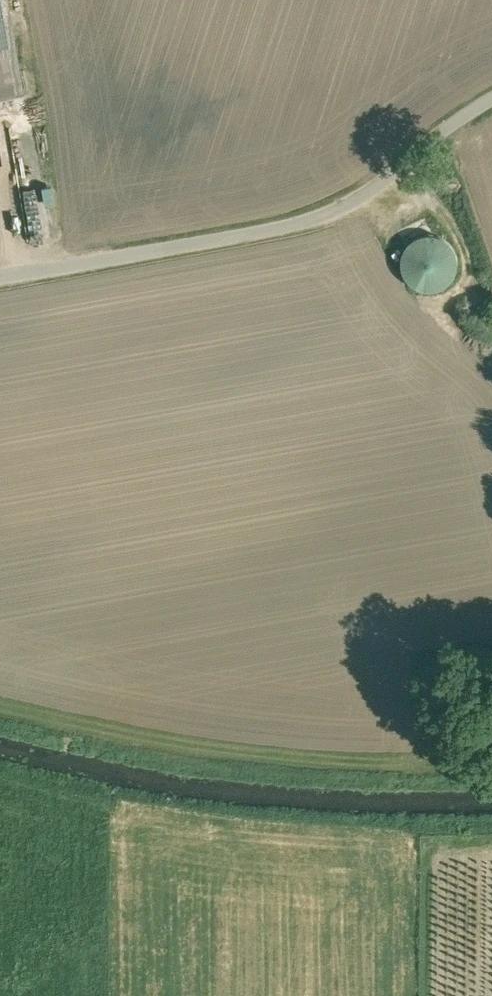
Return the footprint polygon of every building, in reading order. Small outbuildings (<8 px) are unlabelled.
[(22,91),(7,0),(0,0),(0,94),(22,91)] [(415,233),(406,241),(401,250),(400,264),(404,274),(410,283),(418,288),(428,291),(439,290),(450,285),(458,277),(460,271),(463,260),(461,249),(455,239),(446,232),(436,229),(425,229),(415,233)]
